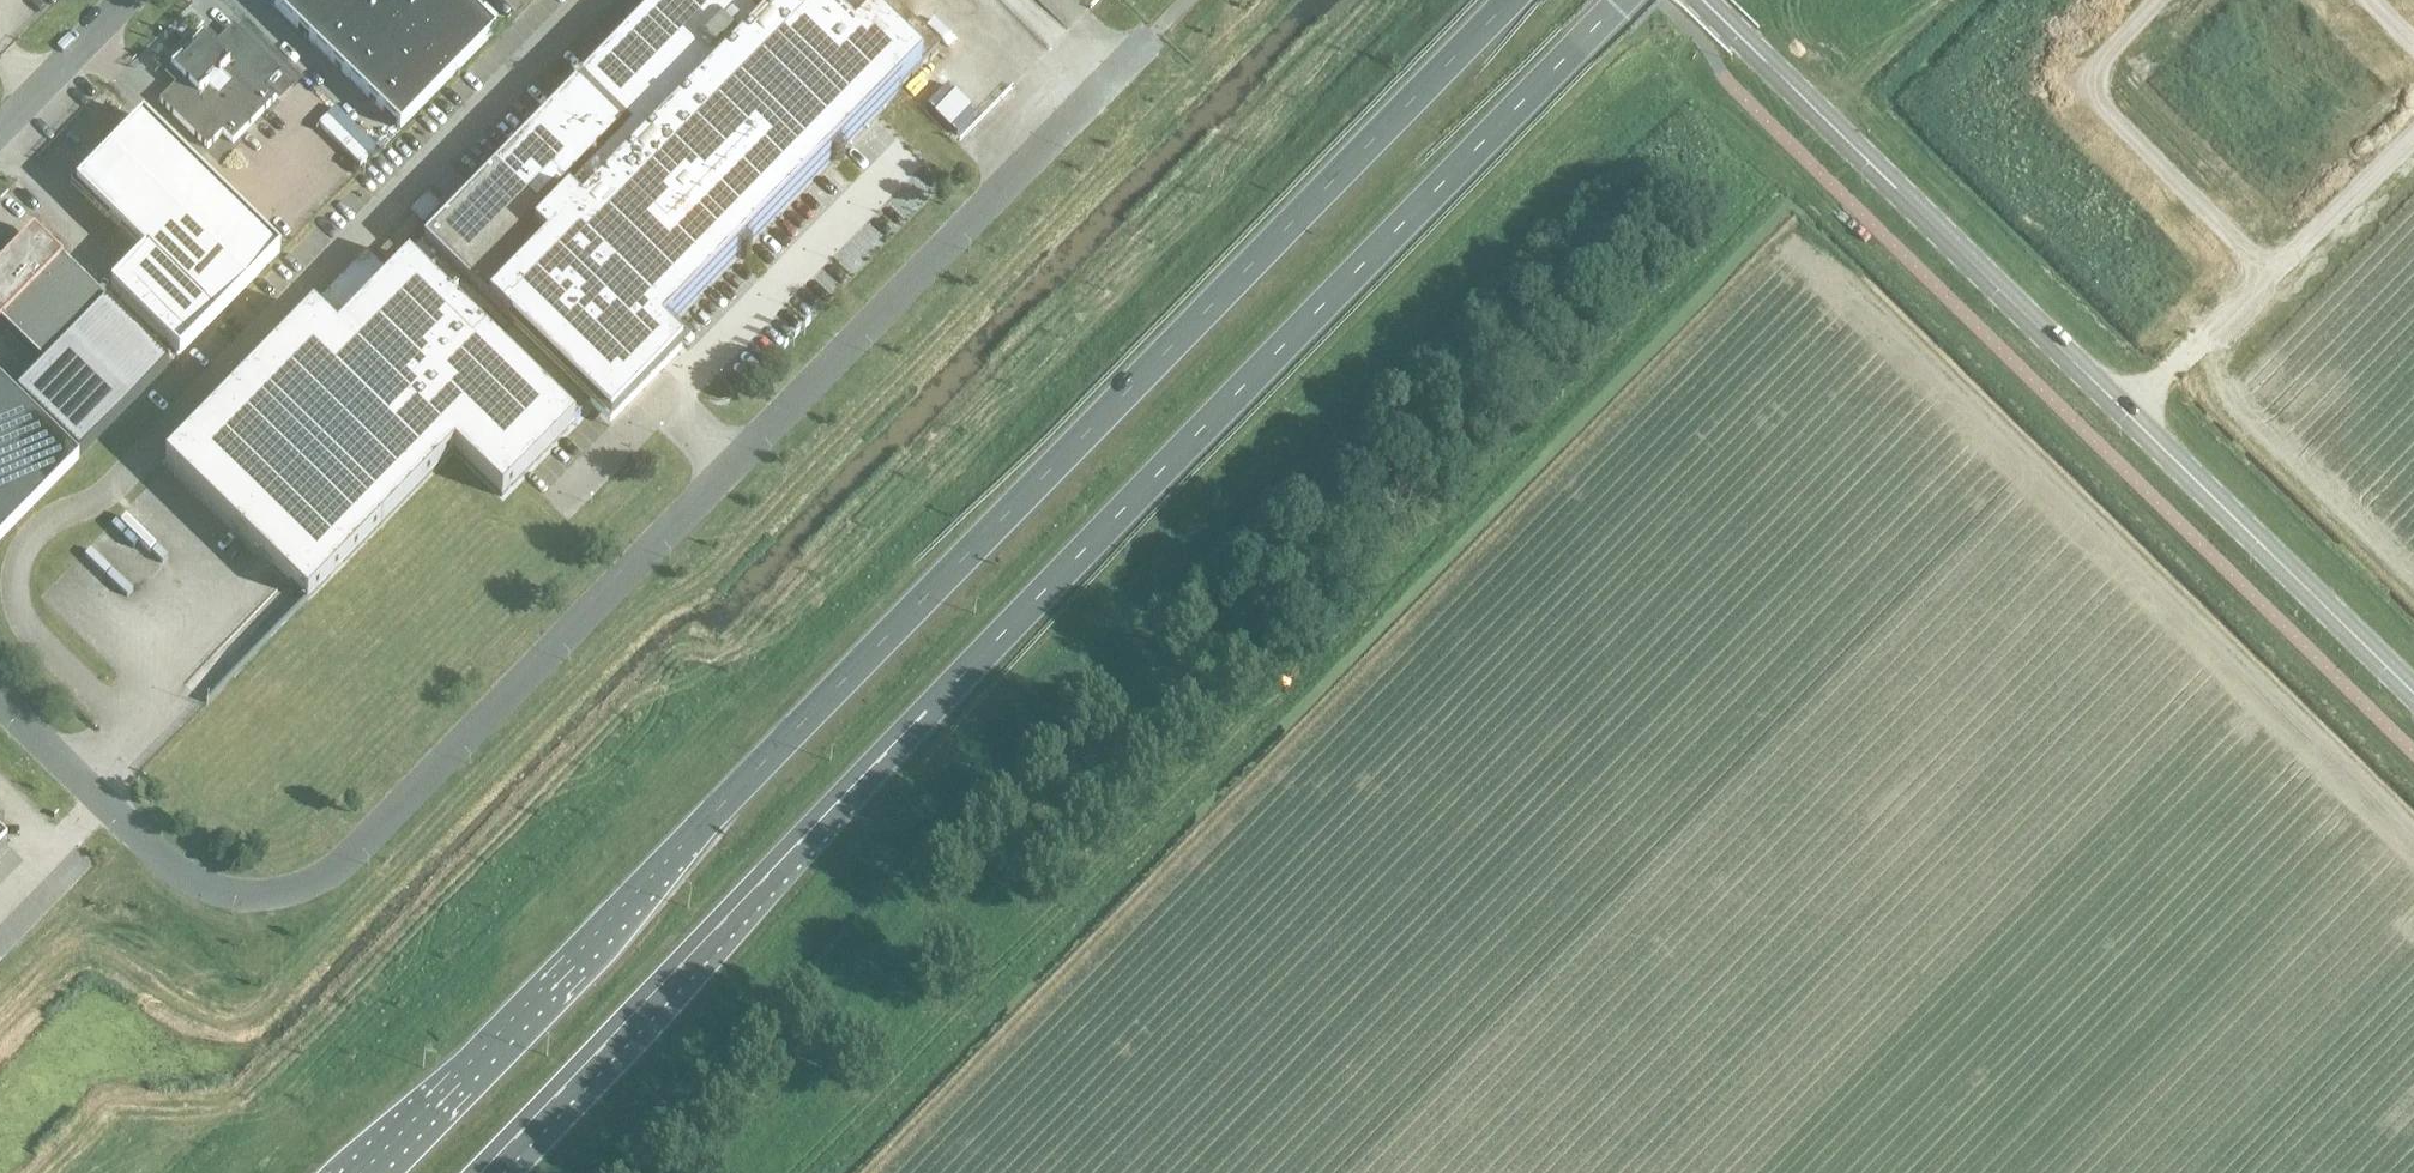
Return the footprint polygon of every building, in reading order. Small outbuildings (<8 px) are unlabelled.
[(523,476),(590,408),(610,427),(681,355),(661,335),(939,50),(891,3),(894,0),(663,0),(390,280),(365,256),(165,463),(307,601),(454,451),(502,497),(523,476)] [(495,34),(460,0),(267,0),(400,130),(495,34)] [(174,86),(159,102),(207,149),(222,133),(233,143),(276,99),(266,89),(281,73),(233,26),(218,42),(208,32),(192,48),(193,49),(194,48),(196,51),(183,64),(180,62),(181,61),(180,60),(164,76),(174,86)] [(965,108),(983,86),(960,67),(942,90),(965,108)] [(70,187),(107,224),(110,221),(144,254),(111,289),(180,356),(280,253),(143,119),(110,153),(106,150),(70,187)] [(344,135),(365,157),(374,148),(353,127),(344,135)] [(62,262),(60,259),(57,262),(30,236),(30,235),(28,237),(29,237),(32,241),(19,254),(16,251),(15,250),(14,252),(17,255),(0,273),(0,324),(1,325),(44,368),(19,395),(81,455),(167,367),(104,305),(105,304),(62,262)] [(79,459),(0,382),(0,540),(79,459)]
